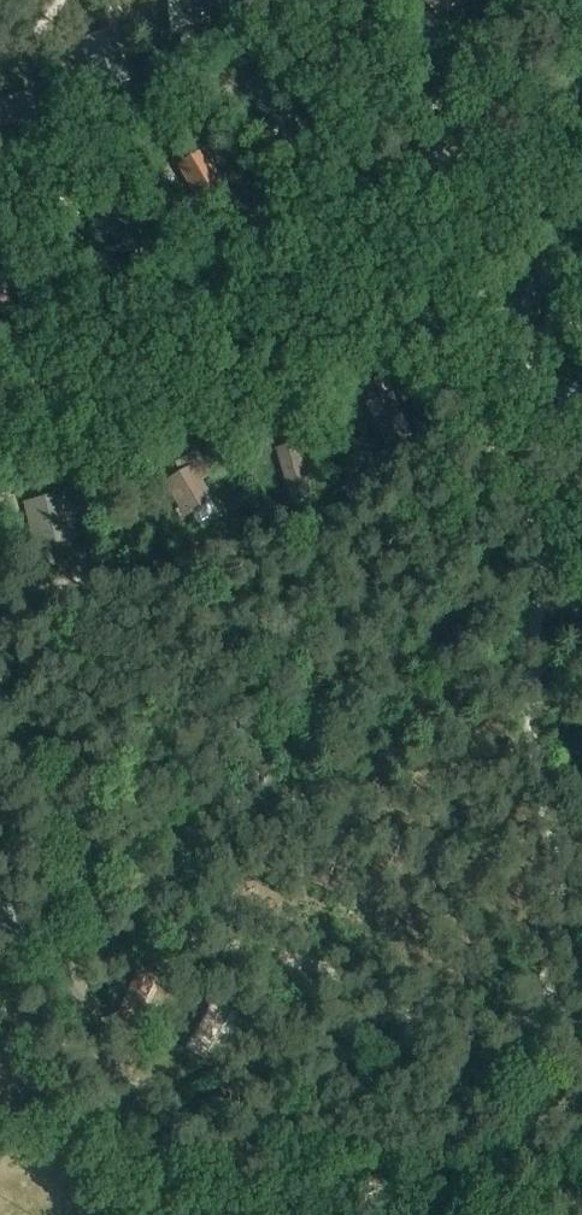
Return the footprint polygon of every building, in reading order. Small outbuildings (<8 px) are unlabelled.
[(203,34),(201,0),(170,0),(172,35),(203,34)] [(461,0),(424,0),(436,18),(461,0)] [(87,44),(79,47),(97,93),(128,81),(109,32),(86,41),(87,44)] [(246,86),(271,127),(294,113),(269,72),(246,86)] [(0,101),(0,114),(4,130),(41,120),(34,92),(0,101)] [(0,142),(0,156),(2,159),(22,143),(12,132),(0,142)] [(179,167),(203,208),(226,195),(202,154),(179,167)] [(128,264),(144,238),(102,211),(85,237),(128,264)] [(534,308),(553,264),(530,254),(511,298),(534,308)] [(485,282),(505,289),(510,276),(490,269),(485,282)] [(4,295),(12,286),(3,277),(0,280),(0,310),(10,300),(4,295)] [(545,403),(561,415),(581,386),(581,364),(577,361),(545,403)] [(381,398),(367,404),(385,447),(412,436),(387,375),(373,381),(381,398)] [(312,497),(309,484),(310,484),(299,442),(278,449),(288,490),(290,489),(293,502),(312,497)] [(215,500),(194,465),(193,466),(187,457),(177,463),(183,473),(165,483),(186,518),(215,500)] [(68,494),(25,504),(36,549),(79,539),(68,494)] [(82,1020),(99,1007),(67,965),(50,977),(82,1020)] [(112,1023),(132,1031),(152,984),(132,975),(112,1023)] [(240,1020),(229,1013),(213,1004),(185,1051),(201,1060),(217,1033),(229,1040),(240,1020)]
